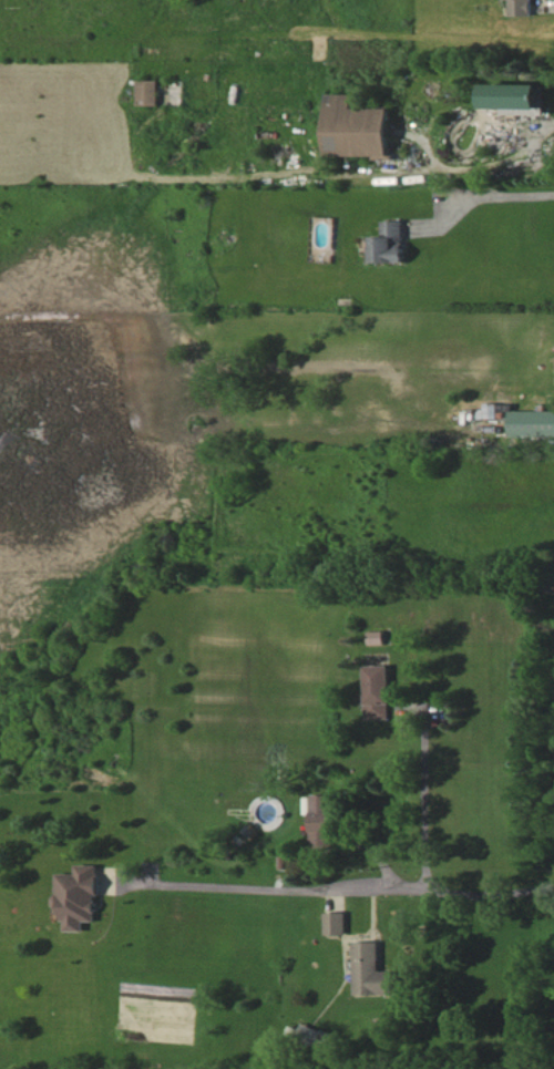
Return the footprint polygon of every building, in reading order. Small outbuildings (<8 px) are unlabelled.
[(517,19),(542,18),(541,0),(516,0),(517,19)] [(163,83),(142,83),(143,108),(164,108),(163,83)] [(519,414),(520,440),(553,440),(553,414),(519,414)] [(369,669),(371,723),(394,722),(393,706),(396,706),(395,668),(369,669)] [(308,816),(316,816),(316,849),(337,850),(338,798),(308,798),(308,816)] [(67,875),(66,933),(92,934),(92,923),(105,924),(107,867),(84,867),(83,875),(67,875)] [(385,997),(384,943),(359,944),(360,998),(385,997)]
